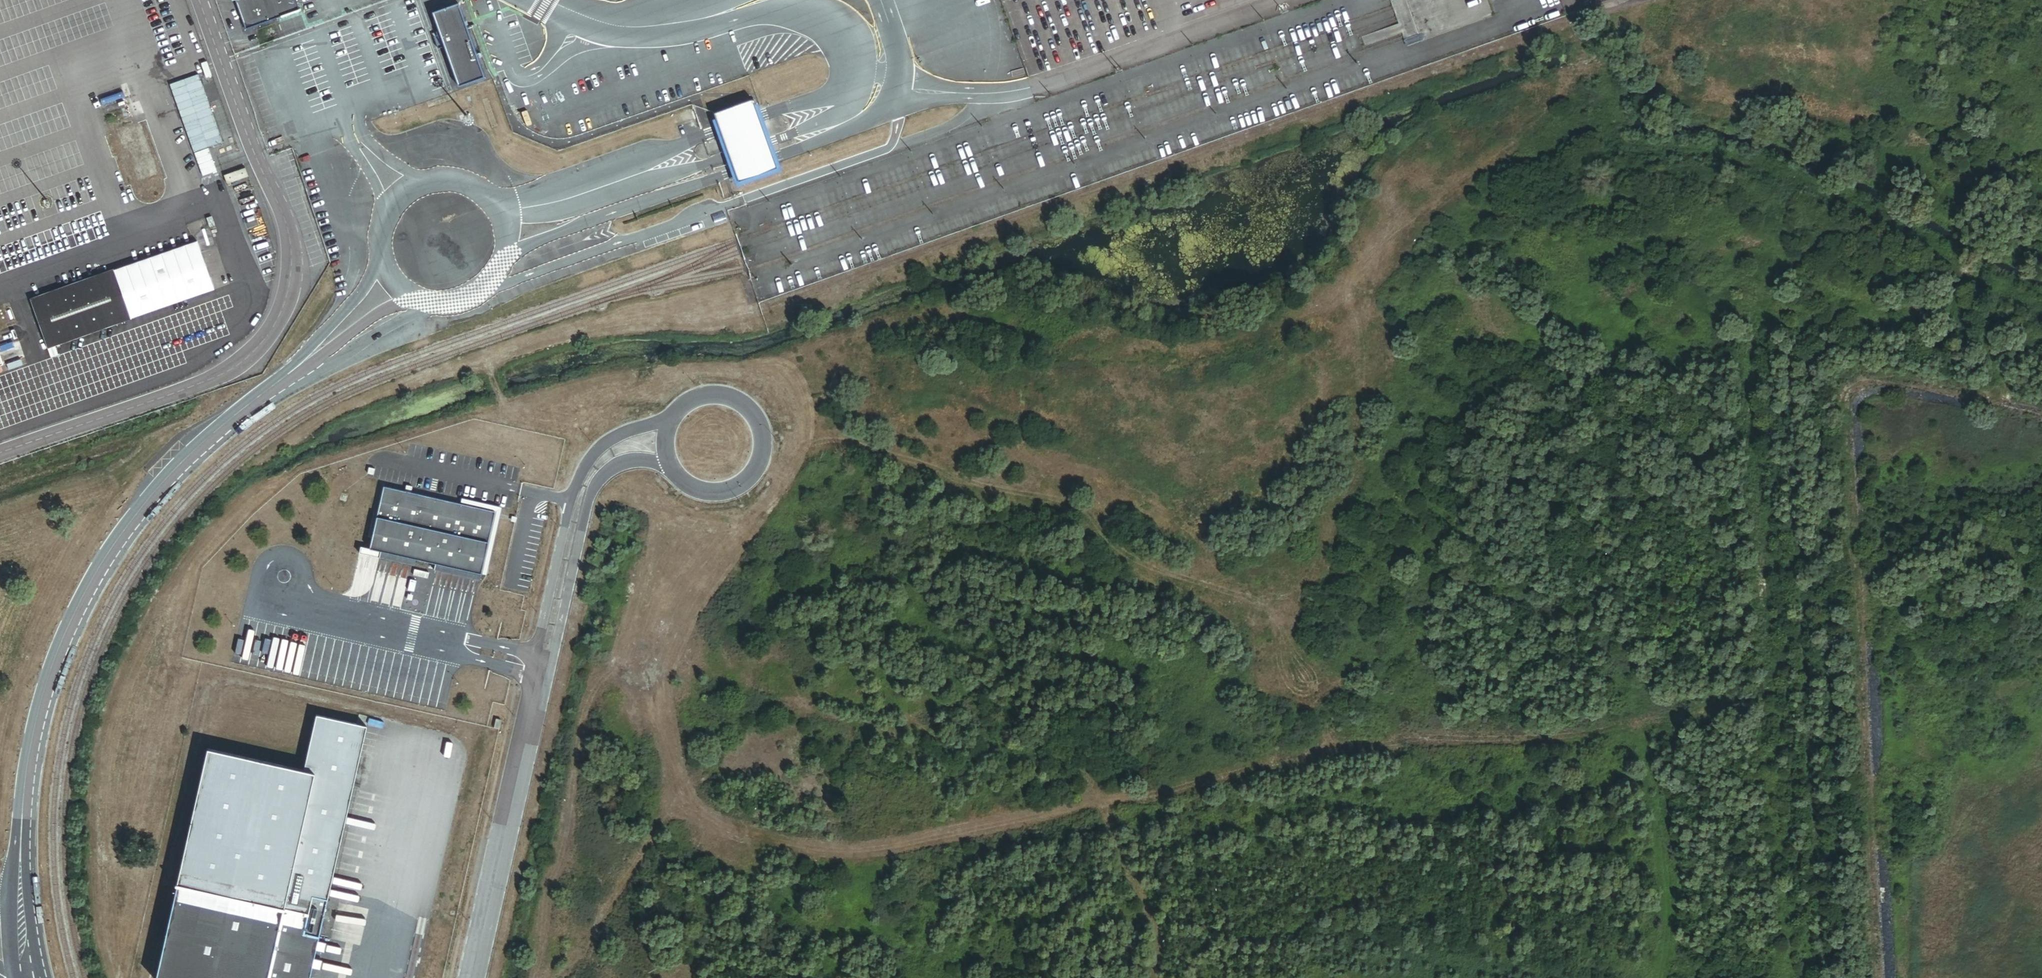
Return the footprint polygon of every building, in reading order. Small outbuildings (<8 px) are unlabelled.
[(236,1),(247,30),(299,11),(295,0),(239,0),(236,1)] [(431,7),(458,85),(484,76),(457,0),(451,0),(431,7)] [(219,134),(195,66),(169,76),(193,143),(219,134)] [(753,103),(715,116),(739,183),(776,170),(753,103)] [(213,161),(205,139),(193,143),(201,166),(213,161)] [(245,168),(224,175),(227,184),(248,176),(245,168)] [(212,215),(207,217),(210,227),(215,225),(212,215)] [(215,288),(198,239),(115,268),(132,317),(215,288)] [(127,321),(110,272),(27,301),(44,350),(51,347),(127,321)] [(10,319),(0,323),(0,355),(20,348),(10,319)] [(495,513),(385,486),(369,544),(481,574),(495,513)] [(365,728),(316,717),(303,773),(315,776),(287,894),(324,903),(365,728)] [(315,776),(207,747),(177,891),(283,913),(315,776)] [(179,880),(177,891),(158,972),(183,977),(308,977),(326,903),(313,904),(311,910),(179,880)]
